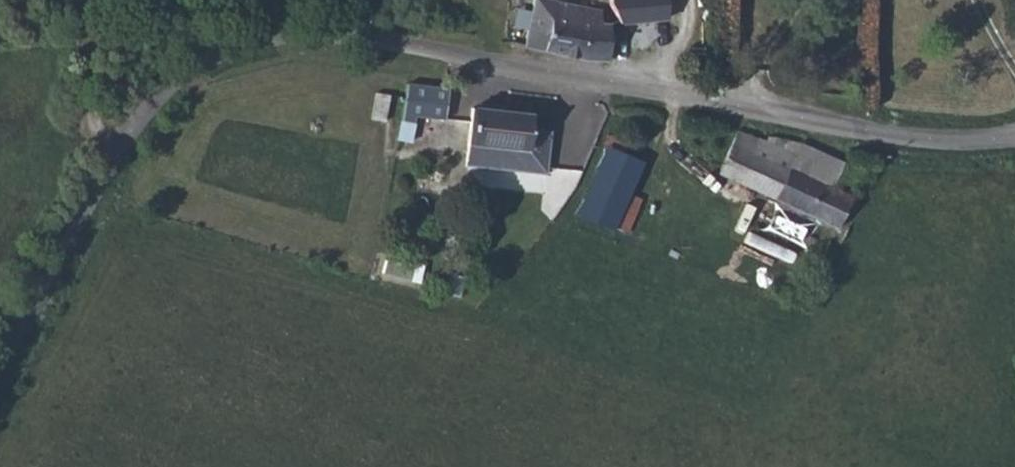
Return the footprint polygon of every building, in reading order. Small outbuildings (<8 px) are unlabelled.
[(543,2),(540,28),(522,26),(521,35),(587,46),(609,44),(609,13),(592,10),(592,0),(543,0),(543,2)] [(540,28),(543,2),(543,0),(525,0),(522,26),(540,28)] [(620,14),(666,11),(666,0),(612,0),(620,14)] [(440,76),(422,74),(419,89),(439,91),(440,76)] [(523,105),(461,98),(458,137),(492,141),(491,161),(534,166),(542,123),(521,121),(523,105)] [(609,127),(590,205),(634,221),(644,190),(630,185),(634,167),(624,163),(628,138),(639,139),(641,130),(609,127)] [(839,226),(850,197),(835,188),(842,165),(795,145),(767,141),(764,146),(735,136),(720,176),(839,226)] [(634,221),(590,205),(589,211),(634,223),(634,221)] [(387,254),(381,272),(417,283),(422,265),(387,254)]
